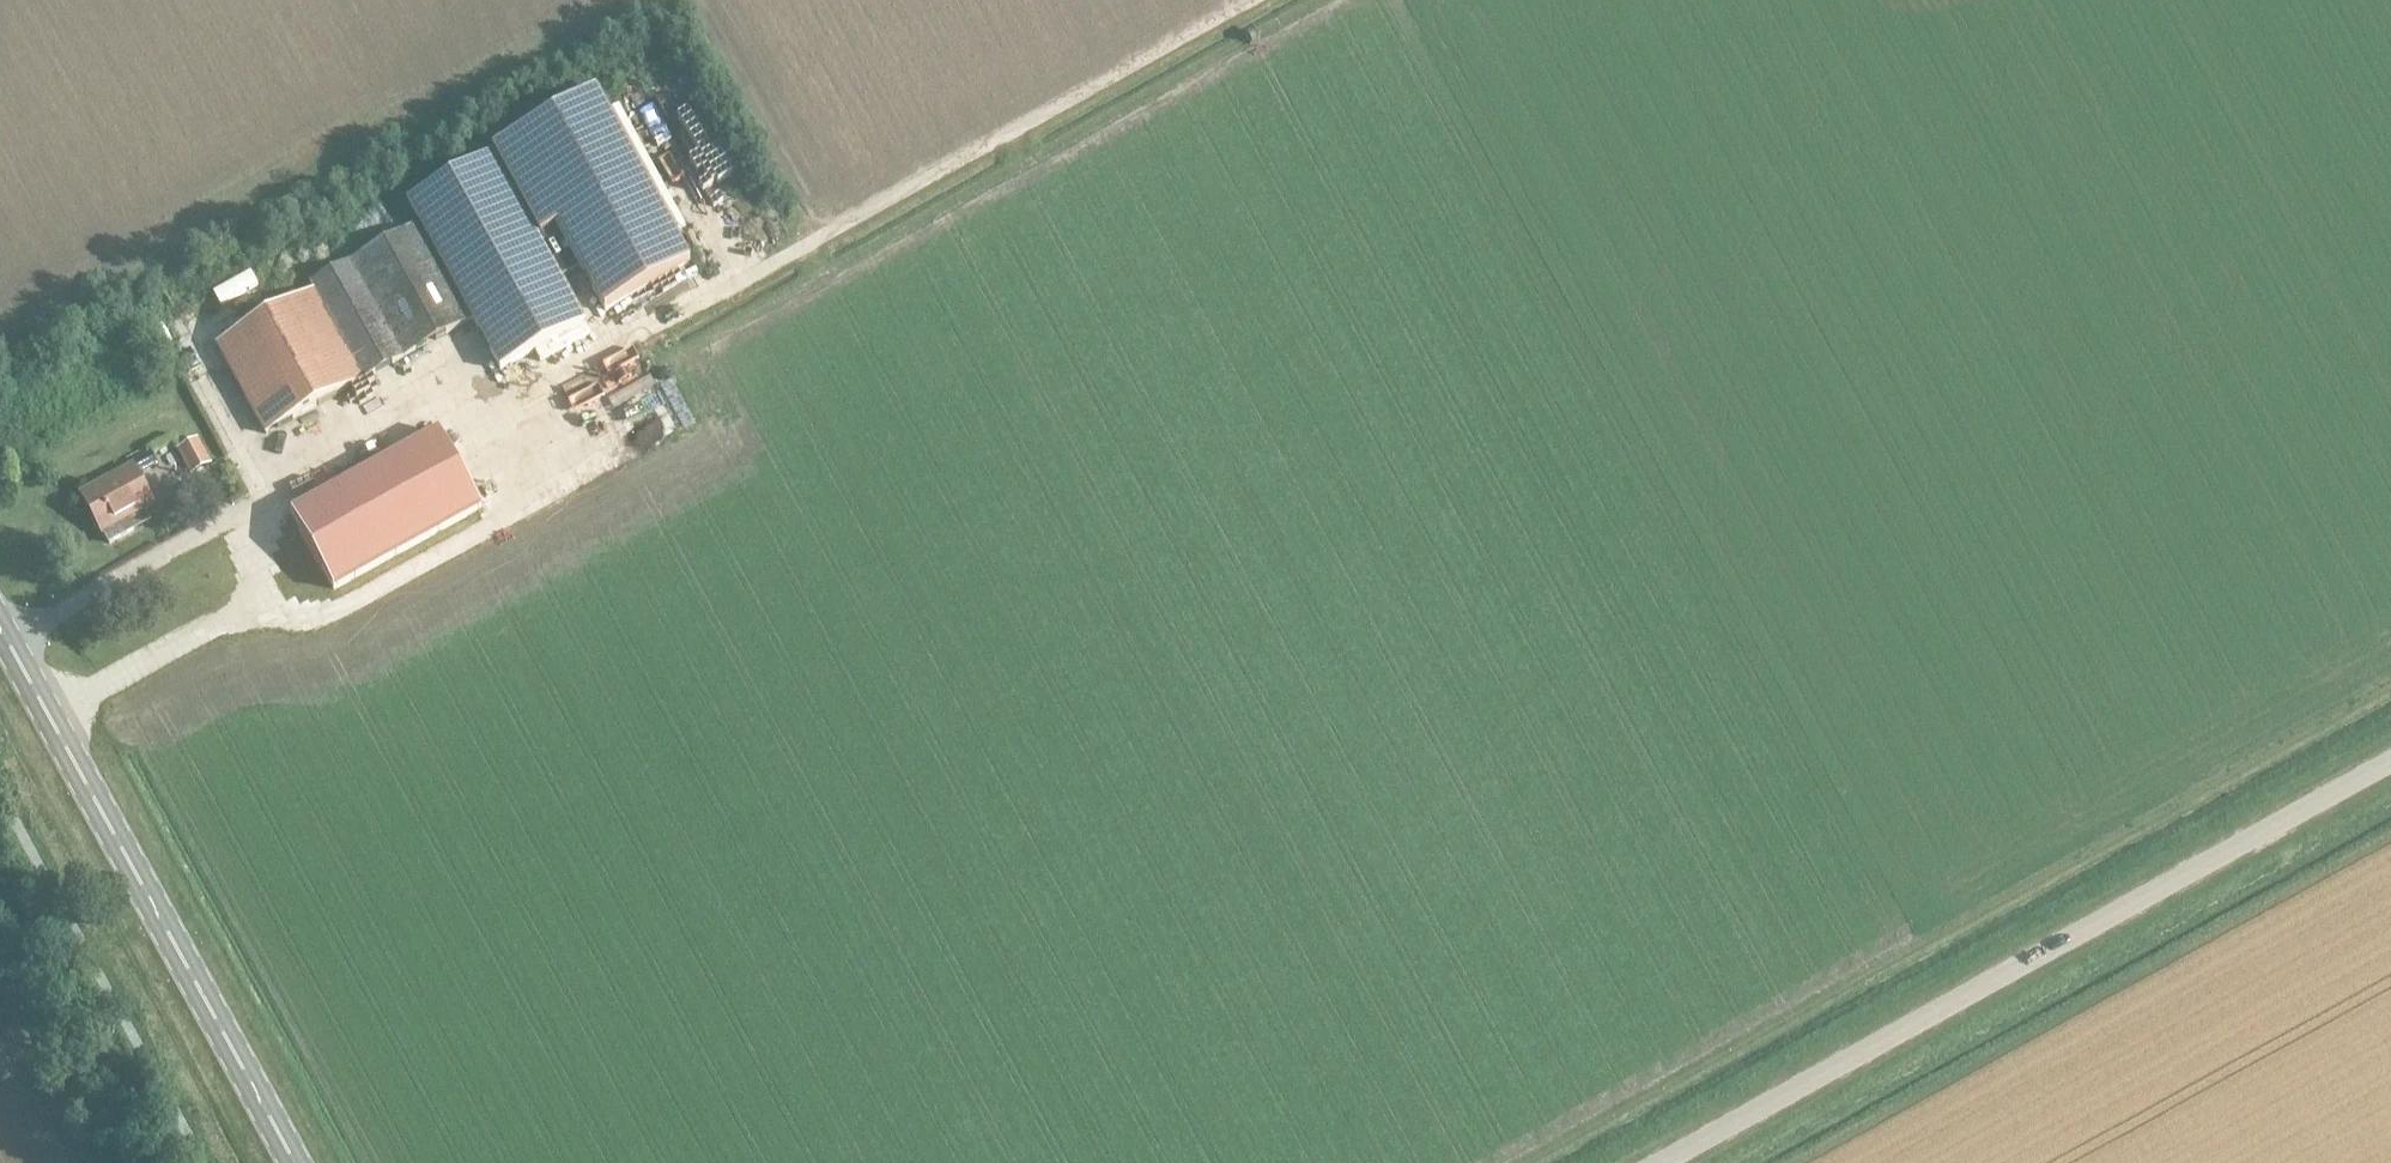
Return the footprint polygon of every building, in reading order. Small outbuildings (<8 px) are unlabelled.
[(561,285),(585,271),(607,311),(696,262),(604,94),(490,157),(561,285)] [(406,203),(419,226),(471,321),(499,371),(583,325),(561,285),(490,157),(406,203)] [(419,226),(348,266),(400,360),(471,321),(419,226)] [(348,266),(309,287),(313,294),(361,381),(400,360),(348,266)] [(313,294),(216,347),(264,435),(361,381),(313,294)] [(481,508),(475,497),(460,471),(439,432),(291,513),(301,532),(313,553),(323,571),(327,578),(333,590),(481,508)] [(175,450),(189,475),(208,465),(194,439),(175,450)] [(101,535),(102,534),(108,545),(133,531),(127,521),(152,507),(131,468),(80,496),(101,535)]
